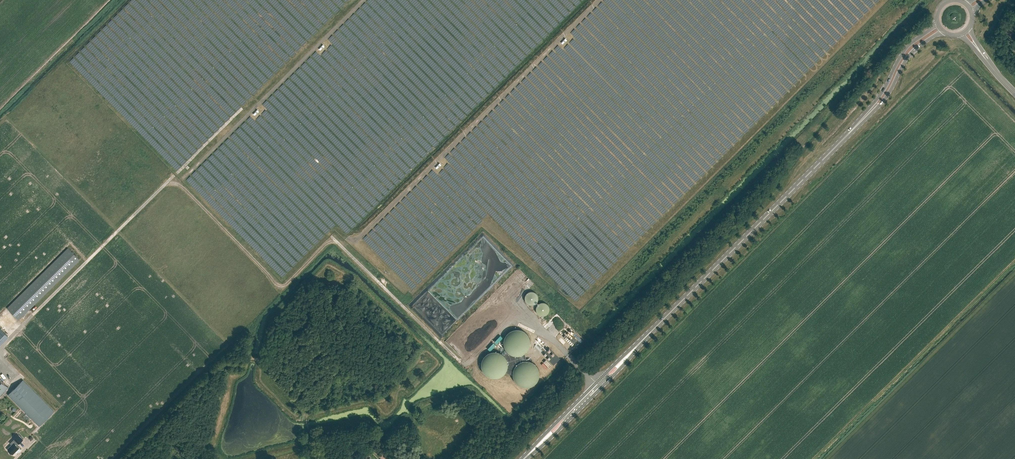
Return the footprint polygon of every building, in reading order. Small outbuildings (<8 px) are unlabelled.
[(19,320),(80,260),(68,248),(7,308),(19,320)] [(538,299),(538,298),(538,297),(538,295),(537,294),(536,293),(535,292),(534,292),(533,291),(532,291),(530,291),(529,291),(528,292),(527,293),(526,294),(525,295),(525,296),(525,297),(525,299),(525,300),(525,301),(526,302),(527,303),(528,304),(529,304),(531,305),(532,305),(533,305),(534,304),(535,303),(536,303),(537,302),(538,300),(538,299)] [(545,315),(547,314),(548,314),(548,313),(549,312),(549,310),(549,309),(549,308),(549,307),(548,305),(548,304),(547,303),(546,303),(545,302),(543,302),(542,302),(541,302),(540,303),(538,303),(537,304),(537,305),(536,307),(536,308),(536,309),(536,311),(536,312),(537,313),(538,314),(539,315),(540,315),(542,316),(543,316),(544,316),(545,315)] [(505,349),(506,351),(508,353),(511,354),(513,355),(516,356),(518,355),(521,355),(523,354),(525,352),(527,351),(529,348),(530,346),(530,343),(530,341),(530,338),(528,336),(527,334),(525,332),(523,330),(521,329),(518,329),(515,329),(513,329),(510,330),(508,332),(506,334),(505,336),(504,338),(503,340),(503,343),(504,345),(504,347),(505,349)] [(570,339),(565,335),(563,337),(572,345),(577,341),(573,336),(570,339)] [(497,344),(503,338),(500,336),(495,342),(497,344)] [(490,351),(496,345),(493,343),(488,349),(490,351)] [(543,354),(553,365),(560,359),(549,348),(543,354)] [(504,374),(505,372),(507,370),(507,368),(508,365),(508,363),(507,361),(506,358),(505,356),(503,354),(501,353),(499,352),(497,351),(495,351),(492,351),(490,352),(488,353),(485,354),(484,356),(482,358),(481,361),(481,363),(481,365),(481,368),(482,370),(483,372),(485,374),(487,376),(490,377),(492,378),(495,378),(497,378),(500,377),(502,376),(504,374)] [(527,361),(524,353),(523,354),(521,355),(518,355),(516,356),(513,355),(511,354),(508,353),(506,351),(503,354),(505,356),(506,358),(507,361),(508,363),(508,365),(507,368),(507,370),(505,372),(513,375),(513,374),(513,372),(513,371),(514,370),(514,369),(515,368),(515,367),(516,366),(517,365),(518,364),(520,363),(520,362),(522,362),(522,361),(524,361),(527,361)] [(538,380),(539,378),(540,375),(540,373),(540,370),(539,368),(537,366),(536,364),(534,363),(531,362),(529,361),(527,361),(524,361),(522,361),(522,362),(520,362),(520,363),(518,364),(517,365),(516,366),(515,367),(515,368),(514,369),(514,370),(513,371),(513,372),(513,374),(513,375),(514,377),(514,380),(516,382),(517,384),(519,385),(521,386),(524,387),(526,387),(529,387),(531,387),(533,385),(535,384),(537,382),(538,380)] [(0,379),(0,396),(9,387),(0,379)] [(23,379),(8,395),(39,426),(54,411),(23,379)] [(12,445),(7,449),(12,454),(19,448),(17,445),(18,444),(19,444),(23,440),(18,435),(10,443),(12,445)]
